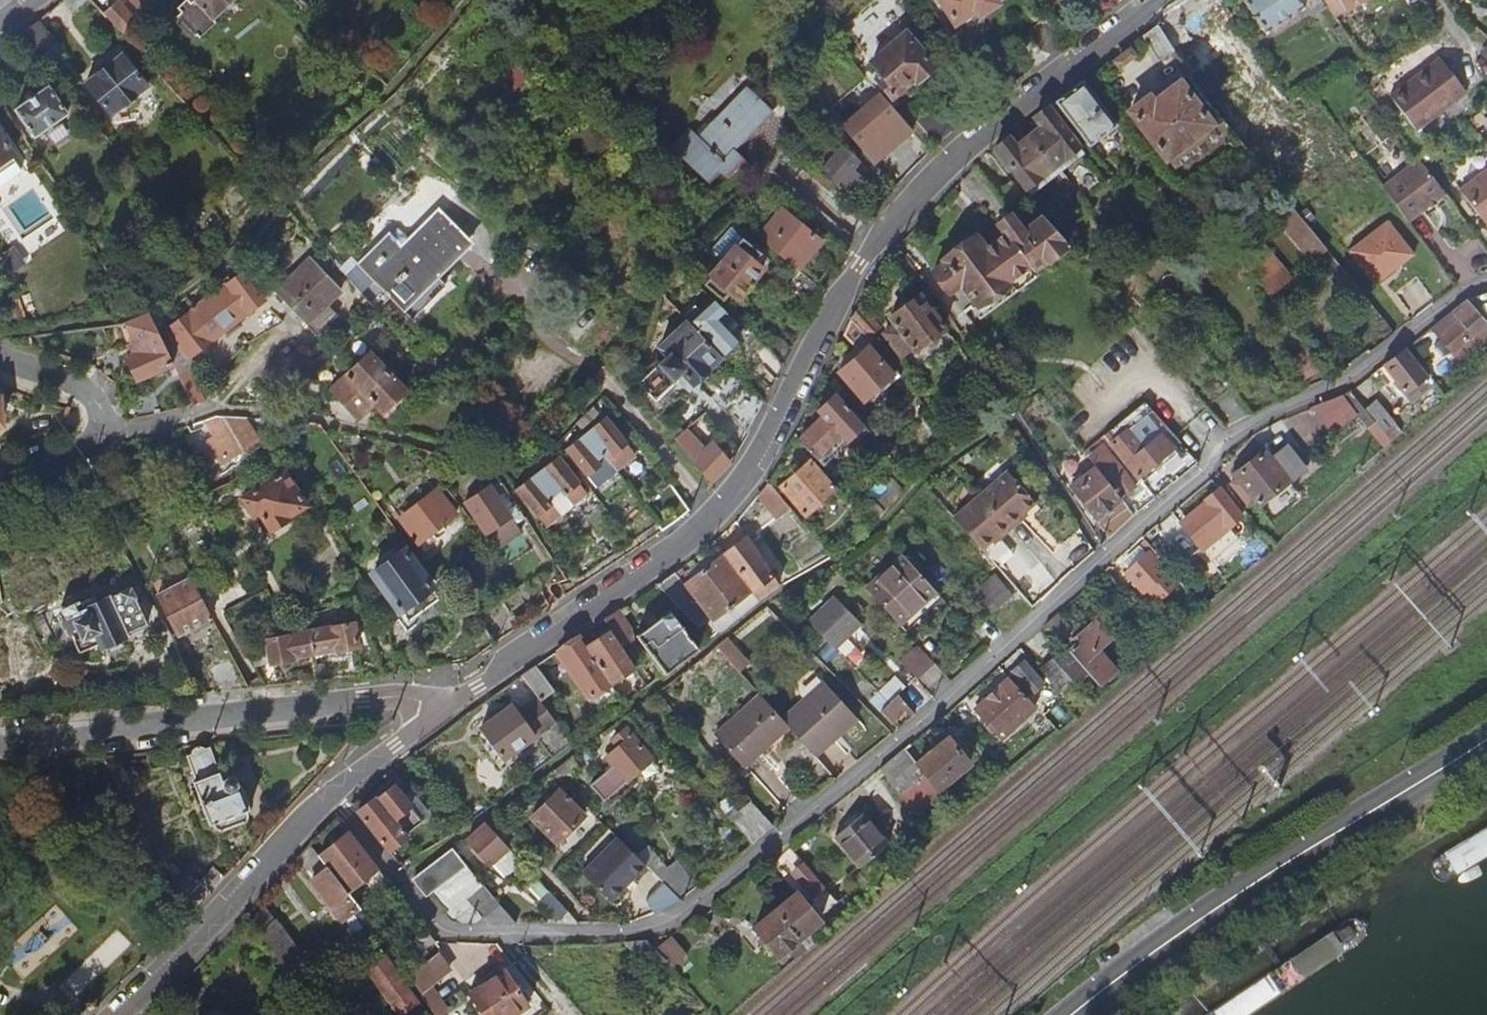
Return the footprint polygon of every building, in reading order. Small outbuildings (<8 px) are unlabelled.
[(126,28),(132,23),(139,17),(124,0),(118,0),(108,9),(126,28)] [(181,9),(186,14),(181,19),(200,37),(204,33),(208,36),(223,21),(219,17),(235,0),(189,0),(181,9)] [(959,17),(978,6),(981,10),(998,0),(949,0),(959,17)] [(1265,34),(1303,8),(1298,0),(1243,0),(1265,34)] [(1337,20),(1348,13),(1340,0),(1323,0),(1337,20)] [(1348,13),(1372,0),(1340,0),(1348,13)] [(41,16),(28,25),(40,39),(46,48),(58,39),(41,16)] [(126,28),(160,66),(166,60),(132,23),(126,28)] [(28,25),(18,31),(31,46),(40,39),(28,25)] [(936,60),(908,27),(875,56),(886,69),(880,73),(893,88),(916,69),(920,74),(936,60)] [(1174,53),(1158,27),(1144,38),(1159,63),(1174,53)] [(1418,121),(1468,84),(1443,49),(1394,86),(1418,121)] [(124,50),(88,78),(114,110),(150,82),(124,50)] [(765,91),(750,76),(684,140),(706,164),(720,151),(729,161),(741,150),(731,139),(773,100),(765,91)] [(1131,104),(1166,151),(1210,119),(1179,78),(1154,97),(1149,91),(1131,104)] [(69,109),(51,81),(16,103),(34,132),(69,109)] [(1082,84),(1056,104),(1090,148),(1115,129),(1082,84)] [(843,119),(875,157),(915,125),(883,86),(843,119)] [(939,140),(965,118),(945,93),(919,114),(939,140)] [(1048,111),(995,151),(1025,188),(1077,148),(1048,111)] [(23,166),(13,152),(16,150),(0,126),(0,181),(23,166)] [(819,165),(843,187),(858,169),(851,162),(859,153),(842,139),(819,165)] [(1030,195),(1082,155),(1077,148),(1025,188),(1030,195)] [(1450,189),(1425,154),(1386,181),(1411,216),(1450,189)] [(1460,179),(1485,214),(1486,212),(1486,159),(1460,179)] [(1294,198),(1278,212),(1312,254),(1328,241),(1294,198)] [(758,233),(797,264),(820,235),(782,205),(758,233)] [(391,229),(360,260),(413,312),(444,282),(437,275),(443,268),(438,262),(466,234),(438,206),(403,241),(391,229)] [(1376,276),(1416,248),(1392,214),(1352,241),(1376,276)] [(1065,246),(1040,216),(1020,232),(1006,215),(994,224),(1003,235),(1028,267),(1031,271),(1065,246)] [(726,256),(753,278),(766,262),(759,256),(763,249),(734,226),(716,248),(726,256)] [(1235,247),(1243,256),(1270,288),(1290,272),(1255,231),(1235,247)] [(1028,267),(1003,235),(982,250),(972,237),(941,260),(943,265),(931,274),(946,293),(960,285),(976,306),(1028,267)] [(294,272),(277,288),(305,320),(342,287),(305,243),(285,261),(294,272)] [(753,278),(726,256),(706,280),(726,296),(732,289),(739,296),(753,278)] [(1272,290),(1270,288),(1243,256),(1236,262),(1241,268),(1258,289),(1253,293),(1259,300),(1272,290)] [(813,300),(821,284),(797,264),(785,278),(813,300)] [(198,405),(209,400),(192,363),(197,359),(192,351),(226,325),(229,328),(240,319),(238,315),(265,293),(242,268),(160,330),(174,358),(198,405)] [(1468,302),(1486,322),(1486,296),(1468,302)] [(693,318),(725,353),(743,337),(731,325),(738,318),(717,298),(693,318)] [(862,308),(853,323),(869,341),(877,335),(880,338),(895,328),(898,332),(890,339),(906,360),(944,331),(920,298),(880,330),(862,308)] [(1454,314),(1460,321),(1441,338),(1443,340),(1436,346),(1446,357),(1458,345),(1461,347),(1486,324),(1486,322),(1468,302),(1454,314)] [(131,319),(116,320),(123,335),(131,331),(135,337),(129,340),(133,350),(128,353),(139,375),(174,358),(160,330),(150,310),(131,319)] [(725,353),(693,318),(692,318),(662,344),(671,354),(641,380),(657,398),(681,378),(677,374),(684,367),(695,380),(725,353)] [(279,340),(292,331),(284,319),(271,327),(279,340)] [(853,323),(844,340),(859,358),(867,352),(874,346),(869,341),(853,323)] [(330,347),(333,349),(351,369),(362,359),(342,337),(330,347)] [(1281,364),(1299,386),(1322,367),(1304,345),(1281,364)] [(333,349),(316,365),(359,411),(377,396),(384,405),(407,384),(375,349),(362,359),(351,369),(333,349)] [(780,371),(785,361),(774,350),(767,358),(780,371)] [(867,352),(859,358),(839,375),(863,404),(891,380),(867,352)] [(1405,354),(1382,372),(1397,391),(1401,387),(1413,402),(1431,387),(1405,354)] [(124,394),(130,411),(153,407),(148,391),(124,394)] [(861,423),(834,391),(814,411),(819,416),(836,434),(843,440),(861,423)] [(2,425),(9,417),(5,393),(0,394),(0,425),(2,425)] [(1376,413),(1386,425),(1397,415),(1379,394),(1369,415),(1376,413)] [(1342,427),(1357,415),(1362,421),(1369,415),(1351,395),(1348,397),(1324,407),(1342,427)] [(1155,414),(1145,402),(1131,414),(1137,420),(1111,441),(1137,475),(1172,446),(1149,418),(1155,414)] [(587,429),(616,466),(637,449),(608,412),(587,429)] [(219,436),(229,453),(259,434),(246,414),(219,413),(229,429),(219,436)] [(207,419),(213,433),(224,428),(217,414),(207,419)] [(836,434),(819,416),(795,438),(813,457),(836,434)] [(676,434),(712,478),(732,458),(716,439),(704,449),(685,427),(676,434)] [(616,466),(587,429),(569,442),(598,480),(616,466)] [(880,447),(872,437),(866,443),(875,452),(880,447)] [(1089,448),(1098,460),(1099,461),(1103,459),(1125,487),(1136,479),(1113,450),(1110,453),(1100,439),(1089,448)] [(1236,469),(1260,500),(1306,465),(1288,442),(1272,455),(1266,447),(1236,469)] [(539,466),(556,488),(564,482),(567,486),(581,476),(560,449),(539,466)] [(1109,531),(1133,506),(1122,492),(1099,461),(1098,460),(1072,482),(1109,531)] [(259,510),(272,528),(292,515),(290,512),(308,499),(287,466),(242,495),(254,512),(259,510)] [(556,488),(539,466),(518,482),(538,509),(552,498),(549,493),(556,488)] [(810,466),(781,491),(806,522),(836,497),(810,466)] [(1008,466),(982,490),(1010,523),(1036,500),(1008,466)] [(498,541),(523,525),(498,488),(509,481),(503,472),(468,496),(498,541)] [(567,503),(568,504),(590,487),(581,476),(567,486),(564,482),(556,488),(567,503)] [(692,506),(686,498),(671,478),(656,489),(678,518),(692,506)] [(428,499),(406,515),(421,534),(459,506),(444,485),(427,497),(428,499)] [(768,486),(757,501),(776,524),(790,512),(768,486)] [(456,491),(463,499),(468,496),(462,487),(456,491)] [(567,503),(556,488),(549,493),(552,498),(538,509),(546,519),(567,503)] [(1181,520),(1203,547),(1243,514),(1222,488),(1181,520)] [(1001,519),(1007,526),(1010,523),(982,490),(978,493),(1001,519)] [(1001,519),(978,493),(955,513),(984,546),(1007,526),(1001,519)] [(758,596),(781,580),(749,533),(725,552),(758,596)] [(614,564),(620,560),(603,537),(597,541),(614,564)] [(1178,581),(1146,544),(1123,564),(1131,573),(1129,576),(1146,594),(1151,590),(1158,599),(1178,581)] [(376,568),(404,605),(434,582),(406,546),(376,568)] [(439,546),(427,555),(435,566),(447,557),(439,546)] [(677,568),(660,580),(701,623),(706,619),(712,626),(717,627),(758,596),(725,552),(686,580),(677,568)] [(933,591),(904,556),(868,588),(898,622),(933,591)] [(181,629),(213,613),(192,574),(161,589),(181,629)] [(994,575),(975,592),(992,611),(1011,594),(994,575)] [(77,635),(82,646),(102,637),(105,642),(110,639),(111,643),(123,638),(121,634),(127,631),(125,628),(132,626),(134,631),(148,624),(146,619),(149,618),(133,582),(84,605),(78,592),(62,600),(68,611),(76,608),(83,624),(76,627),(80,634),(77,635)] [(809,622),(834,646),(859,622),(835,596),(809,622)] [(1149,621),(1160,611),(1148,597),(1137,606),(1149,621)] [(334,603),(309,612),(312,627),(338,621),(334,603)] [(667,667),(698,642),(670,607),(639,631),(667,667)] [(621,608),(606,618),(612,626),(623,644),(635,636),(633,626),(621,608)] [(312,627),(309,612),(287,621),(288,631),(312,627)] [(312,627),(316,648),(339,643),(340,647),(361,642),(356,618),(338,621),(312,627)] [(1067,645),(1100,683),(1116,669),(1098,648),(1111,636),(1096,619),(1067,645)] [(587,642),(612,679),(636,663),(623,644),(612,626),(587,642)] [(316,648),(312,627),(288,631),(271,635),(276,660),(297,656),(296,651),(316,648)] [(582,634),(557,651),(582,687),(587,684),(600,702),(619,690),(612,679),(587,642),(582,634)] [(728,634),(717,642),(739,666),(749,658),(728,634)] [(1063,693),(1087,673),(1065,646),(1041,667),(1063,693)] [(253,655),(268,682),(283,674),(276,660),(268,647),(253,655)] [(252,684),(268,683),(268,682),(253,655),(252,652),(239,659),(252,684)] [(226,687),(252,684),(239,659),(237,654),(214,666),(226,687)] [(937,673),(921,654),(909,664),(925,682),(937,673)] [(1041,686),(1021,663),(1010,672),(1031,696),(1041,686)] [(534,666),(520,676),(535,696),(538,700),(553,690),(534,666)] [(917,708),(926,700),(899,672),(882,688),(890,696),(898,689),(914,705),(917,708)] [(789,721),(816,752),(836,734),(833,730),(855,709),(825,675),(782,714),(789,721)] [(1034,707),(1008,677),(976,707),(1002,736),(1034,707)] [(789,721),(782,714),(760,689),(715,729),(744,761),(789,721)] [(898,689),(890,696),(881,704),(895,718),(908,707),(910,709),(914,705),(898,689)] [(535,696),(514,711),(532,736),(534,738),(555,723),(538,700),(535,696)] [(510,705),(479,728),(502,759),(532,736),(514,711),(510,705)] [(907,741),(880,763),(913,804),(971,754),(949,730),(920,755),(907,741)] [(632,734),(608,754),(628,778),(652,757),(632,734)] [(192,752),(193,755),(188,757),(197,782),(194,783),(210,827),(252,811),(244,787),(240,788),(238,784),(237,783),(233,781),(230,780),(225,781),(223,781),(212,749),(207,750),(206,748),(204,746),(201,747),(197,747),(193,750),(192,752)] [(362,809),(392,847),(412,830),(409,827),(425,814),(400,783),(385,796),(382,793),(362,809)] [(591,806),(575,790),(570,795),(563,787),(535,814),(559,838),(591,806)] [(774,817),(754,795),(733,814),(753,836),(774,817)] [(860,805),(833,827),(855,854),(882,833),(860,805)] [(499,812),(489,820),(506,839),(517,830),(499,812)] [(510,844),(506,839),(489,820),(473,831),(469,835),(492,860),(510,844)] [(379,864),(351,829),(323,851),(350,887),(371,870),(379,864)] [(649,862),(620,834),(585,870),(613,898),(628,883),(625,880),(631,874),(634,876),(649,862)] [(314,839),(299,856),(344,914),(362,902),(350,887),(323,851),(314,839)] [(435,892),(473,861),(458,844),(420,874),(435,892)] [(696,874),(674,853),(657,870),(665,877),(669,882),(679,891),(696,874)] [(458,919),(477,919),(488,911),(472,892),(489,880),(473,861),(435,892),(458,919)] [(379,864),(371,870),(374,875),(370,878),(378,888),(390,878),(379,864)] [(660,910),(681,895),(679,891),(669,882),(665,877),(649,897),(660,910)] [(477,919),(522,919),(489,880),(472,892),(488,911),(477,919)] [(797,887),(776,904),(800,932),(820,916),(797,887)] [(778,950),(800,932),(776,904),(755,922),(778,950)] [(264,933),(289,968),(303,958),(277,920),(264,933)] [(438,938),(428,926),(409,942),(418,953),(438,938)] [(669,928),(660,930),(666,946),(676,943),(669,928)] [(368,961),(401,1009),(418,998),(385,950),(368,961)] [(439,950),(411,972),(419,984),(448,961),(439,950)] [(489,1014),(514,1014),(531,1004),(509,970),(474,992),(489,1014)]
